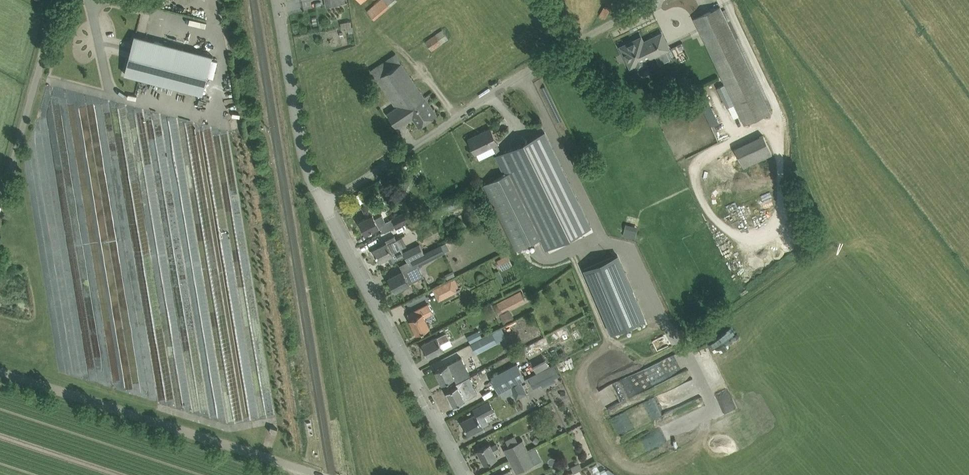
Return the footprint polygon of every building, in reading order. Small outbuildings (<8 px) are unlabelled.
[(367,11),(374,20),(397,1),(396,0),(380,0),(367,11)] [(605,6),(600,14),(605,18),(610,9),(605,6)] [(768,112),(724,15),(720,6),(694,18),(699,27),(743,124),(768,112)] [(350,21),(341,22),(342,28),(345,28),(346,31),(348,31),(349,33),(354,32),(353,26),(351,26),(350,21)] [(426,40),(432,50),(448,38),(443,29),(426,40)] [(666,43),(662,33),(650,38),(651,39),(642,43),(640,39),(633,42),(633,41),(626,44),(627,45),(623,47),(625,52),(624,53),(627,60),(629,59),(631,64),(636,62),(638,67),(646,64),(644,59),(648,57),(649,58),(667,49),(664,44),(666,43)] [(135,35),(125,73),(202,94),(212,55),(135,35)] [(371,70),(396,107),(387,113),(397,128),(413,117),(419,126),(437,114),(396,53),(371,70)] [(701,102),(711,125),(720,121),(710,98),(701,102)] [(498,142),(491,129),(490,128),(469,138),(473,147),(476,153),(493,145),(505,173),(483,183),(516,249),(541,236),(512,176),(528,169),(548,213),(571,202),(570,202),(578,198),(546,132),(502,154),(497,143),(498,142)] [(744,167),(774,153),(764,133),(735,147),(744,167)] [(390,174),(382,180),(387,186),(395,180),(390,174)] [(365,201),(361,192),(356,195),(361,203),(365,201)] [(374,228),(379,226),(386,222),(382,215),(375,218),(367,203),(362,206),(367,217),(359,221),(366,233),(374,228)] [(393,218),(397,226),(412,218),(409,210),(393,218)] [(635,238),(637,230),(625,227),(623,235),(635,238)] [(391,262),(405,255),(408,262),(441,245),(440,242),(423,250),(420,242),(403,251),(402,247),(401,247),(395,235),(385,240),(386,242),(373,248),(380,260),(388,256),(391,262)] [(445,243),(441,245),(408,262),(411,267),(397,273),(389,278),(395,291),(404,286),(409,284),(408,283),(417,279),(412,267),(415,265),(415,266),(444,252),(443,250),(448,249),(445,243)] [(507,254),(497,259),(502,270),(512,265),(507,254)] [(586,269),(610,335),(644,322),(620,257),(586,269)] [(453,270),(445,274),(448,279),(455,275),(453,270)] [(457,291),(451,279),(440,285),(433,288),(439,300),(446,296),(457,291)] [(521,290),(494,304),(499,314),(525,300),(521,290)] [(417,333),(426,329),(429,327),(424,318),(432,314),(427,303),(408,313),(410,319),(417,333)] [(525,316),(493,332),(492,331),(482,336),(483,337),(472,343),(476,352),(498,342),(497,341),(529,325),(525,316)] [(527,328),(532,340),(544,335),(538,322),(527,328)] [(563,328),(556,331),(560,338),(566,334),(565,332),(570,329),(568,326),(563,328)] [(471,342),(472,343),(483,337),(482,336),(479,329),(467,335),(471,342)] [(439,344),(450,338),(446,331),(445,332),(431,339),(422,344),(429,356),(438,352),(442,350),(439,344)] [(542,354),(531,361),(533,365),(536,372),(537,372),(549,365),(545,358),(542,354)] [(659,360),(666,379),(681,373),(674,355),(659,360)] [(446,364),(444,365),(435,370),(442,383),(453,377),(450,371),(463,365),(460,358),(446,365),(446,364)] [(491,376),(498,392),(510,386),(521,380),(525,378),(517,362),(491,376)] [(268,417),(266,365),(220,367),(222,397),(215,397),(216,403),(232,403),(232,407),(232,417),(237,417),(237,418),(268,417)] [(549,366),(536,373),(541,384),(542,387),(556,381),(555,377),(549,366)] [(473,395),(464,379),(456,384),(457,385),(446,391),(454,405),(463,401),(473,395)] [(521,380),(510,386),(513,392),(517,399),(518,398),(525,394),(527,393),(521,380)] [(476,413),(471,416),(462,420),(469,433),(489,423),(485,416),(495,411),(489,401),(473,409),(476,413)] [(555,409),(552,403),(541,408),(545,415),(555,409)] [(618,435),(642,424),(634,406),(610,417),(618,435)] [(504,448),(510,460),(530,450),(524,439),(504,448)] [(489,443),(486,445),(477,449),(484,464),(496,457),(494,452),(500,449),(496,442),(490,445),(489,443)] [(510,460),(516,472),(536,462),(530,450),(510,460)] [(545,464),(543,459),(519,471),(520,474),(521,474),(545,464)]
